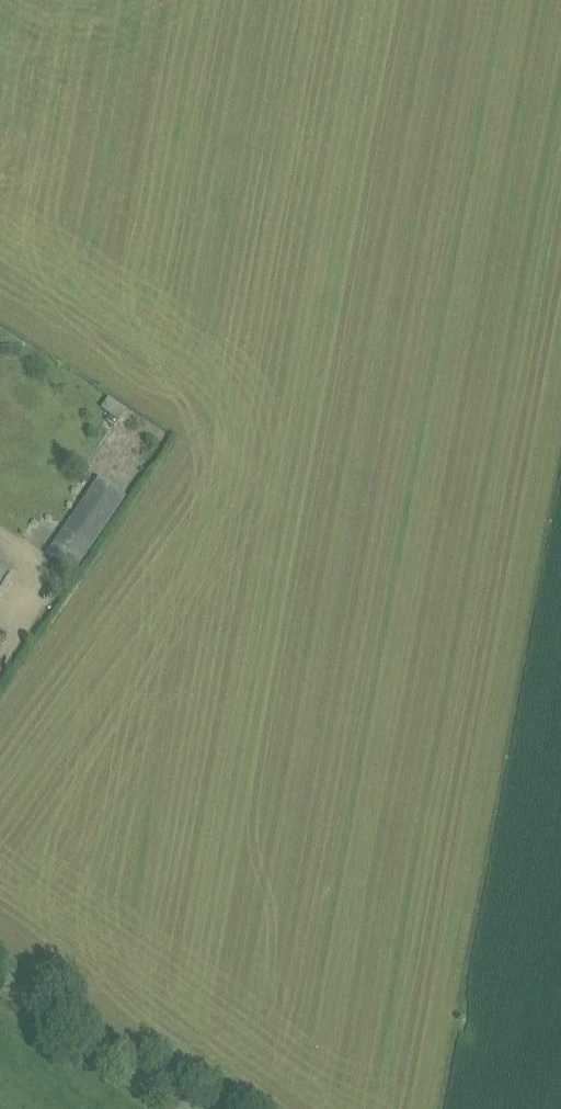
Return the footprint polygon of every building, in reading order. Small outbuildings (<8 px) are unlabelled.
[(95,409),(110,418),(116,407),(102,398),(95,409)] [(88,510),(81,505),(64,529),(93,549),(127,499),(106,484),(88,510)]
